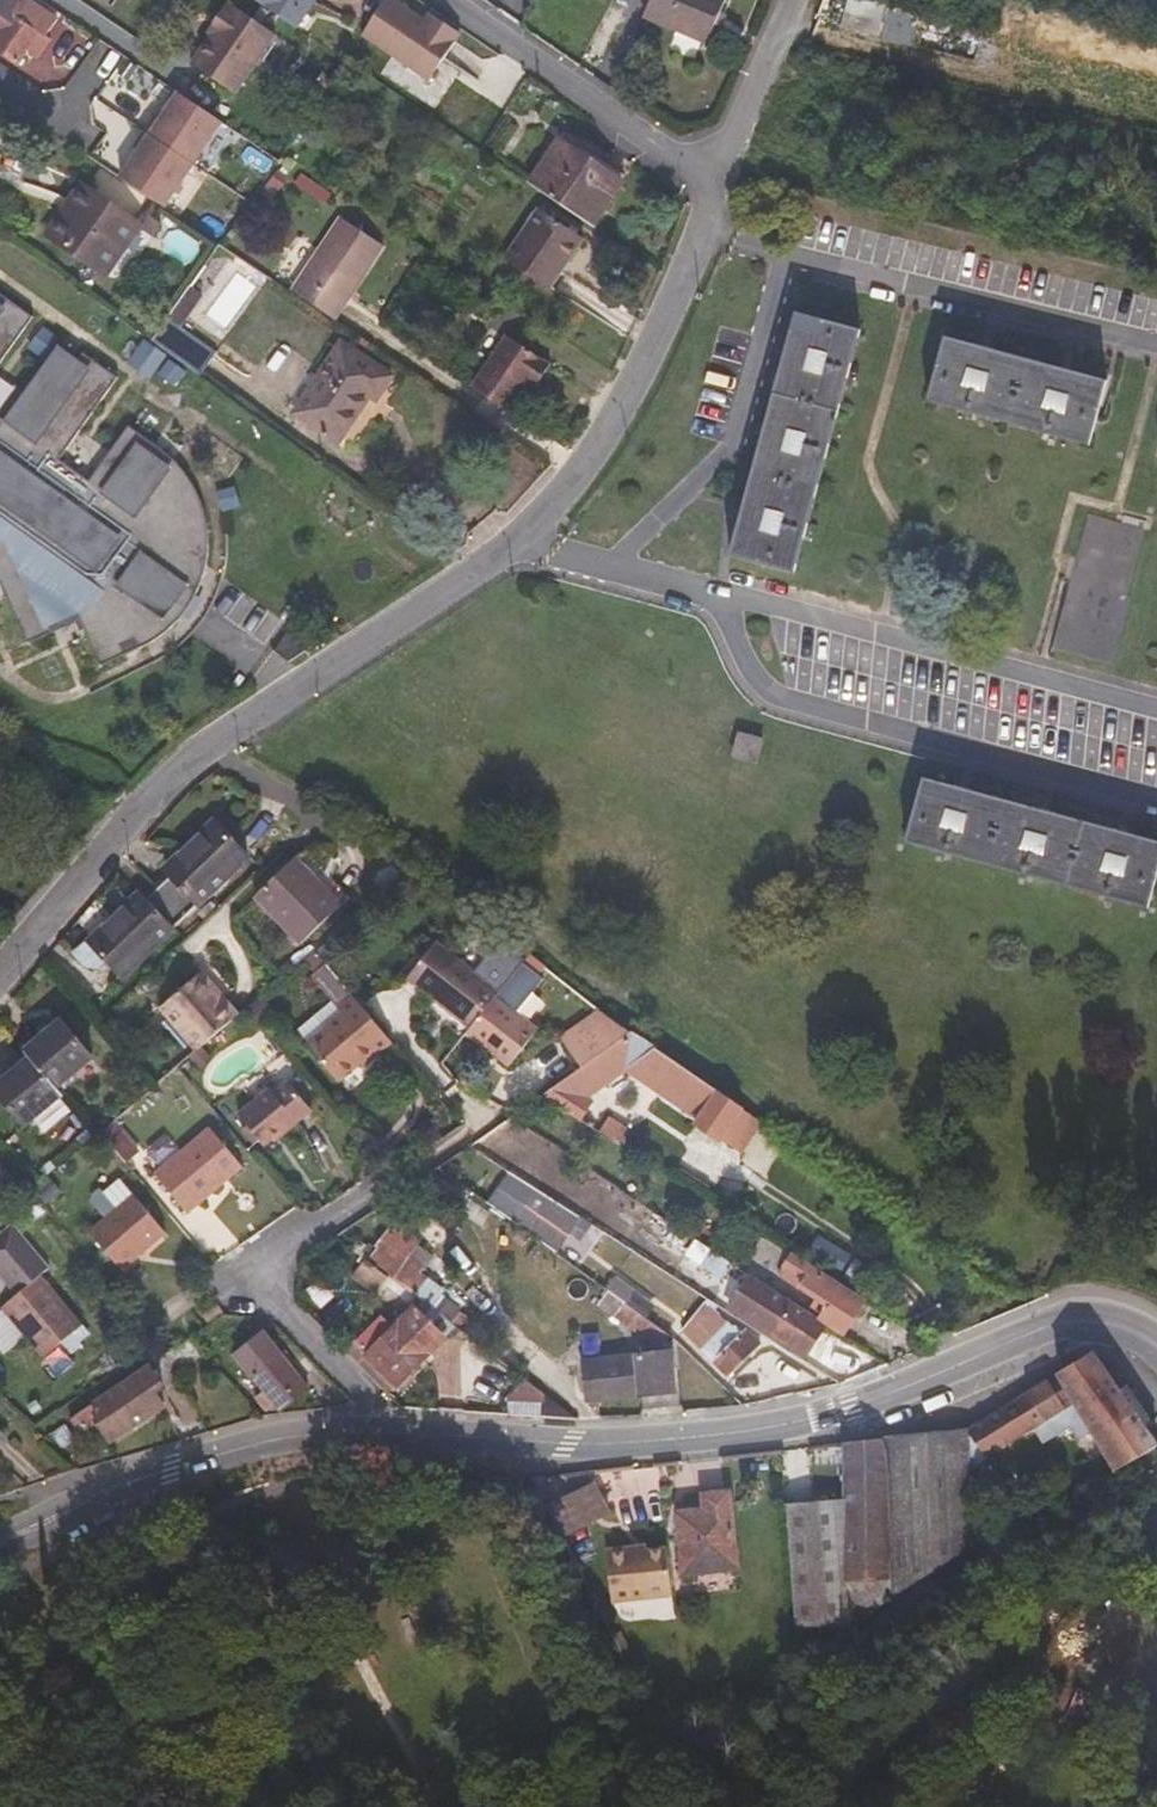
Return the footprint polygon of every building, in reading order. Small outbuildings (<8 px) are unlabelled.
[(17,62),(46,15),(26,0),(23,0),(19,5),(12,0),(0,0),(0,51),(17,62)] [(261,4),(296,27),(314,0),(259,0),(262,2),(261,4)] [(433,74),(459,25),(411,0),(378,0),(359,36),(433,74)] [(725,0),(649,0),(642,15),(706,42),(725,0)] [(875,0),(847,0),(840,26),(876,36),(884,2),(875,0)] [(211,35),(192,64),(235,94),(275,35),(228,2),(207,33),(211,35)] [(983,27),(927,13),(917,46),(975,60),(983,27)] [(173,197),(221,106),(170,79),(122,170),(173,197)] [(559,140),(530,184),(591,225),(619,182),(559,140)] [(140,225),(81,184),(47,234),(106,274),(140,225)] [(549,288),(582,238),(539,208),(505,259),(549,288)] [(290,291),(326,316),(341,291),(349,296),(380,247),(338,218),(290,291)] [(326,316),(333,320),(349,296),(341,291),(326,316)] [(32,316),(0,293),(0,361),(32,316)] [(188,310),(177,302),(150,340),(198,374),(215,350),(178,324),(188,310)] [(860,330),(794,311),(730,554),(792,570),(860,330)] [(944,336),(927,400),(1089,444),(1104,379),(944,336)] [(471,390),(504,412),(525,383),(533,387),(548,365),(505,338),(471,390)] [(390,375),(342,342),(295,412),(337,441),(369,394),(376,398),(390,375)] [(26,643),(51,632),(46,621),(73,609),(77,620),(99,667),(116,659),(125,654),(119,644),(133,636),(138,648),(147,643),(167,630),(175,621),(180,616),(168,606),(183,585),(195,594),(200,581),(205,565),(207,543),(206,529),(202,510),(192,485),(173,459),(165,467),(145,451),(153,443),(145,437),(127,425),(87,480),(58,458),(117,377),(82,351),(75,360),(56,346),(3,419),(0,417),(0,585),(26,643)] [(171,458),(153,443),(145,451),(165,467),(173,459),(171,458)] [(1045,650),(1105,666),(1122,599),(1118,598),(1136,530),(1080,516),(1045,650)] [(183,585),(168,606),(180,616),(188,606),(195,594),(183,585)] [(46,621),(51,632),(77,620),(73,609),(46,621)] [(290,625),(272,651),(287,662),(315,643),(290,625)] [(133,636),(119,644),(125,654),(138,648),(133,636)] [(732,755),(754,761),(761,738),(739,732),(732,755)] [(921,776),(904,841),(1149,908),(1156,874),(1156,840),(921,776)] [(159,884),(186,913),(247,856),(214,822),(166,868),(170,874),(159,884)] [(290,865),(257,898),(300,938),(336,902),(321,888),(316,891),(290,865)] [(122,974),(186,913),(159,884),(143,899),(139,894),(90,939),(122,974)] [(497,992),(434,943),(406,980),(469,1028),(465,1033),(508,1066),(537,1029),(514,1012),(539,978),(519,963),(497,992)] [(203,971),(200,973),(221,999),(225,996),(203,971)] [(163,1005),(198,1048),(240,1014),(225,996),(221,999),(200,973),(163,1005)] [(378,1053),(393,1039),(385,1031),(355,994),(339,1008),(343,1013),(308,1044),(338,1079),(374,1049),(378,1053)] [(637,1029),(606,1005),(554,1043),(574,1072),(637,1029)] [(60,1020),(24,1051),(30,1058),(54,1088),(89,1059),(60,1020)] [(541,1095),(619,1144),(627,1131),(587,1106),(593,1097),(590,1094),(615,1077),(714,1145),(741,1105),(672,1057),(647,1040),(637,1029),(574,1072),(541,1095)] [(30,1058),(0,1083),(0,1096),(24,1124),(60,1095),(54,1088),(30,1058)] [(279,1133),(313,1106),(292,1080),(278,1090),(273,1085),(241,1111),(264,1140),(276,1131),(279,1133)] [(760,1117),(741,1105),(714,1145),(734,1158),(760,1117)] [(244,1165),(211,1126),(156,1171),(191,1211),(244,1165)] [(581,1263),(603,1229),(508,1169),(486,1203),(581,1263)] [(107,1218),(134,1196),(120,1180),(94,1203),(107,1218)] [(164,1233),(134,1196),(107,1218),(90,1232),(121,1268),(164,1233)] [(388,1221),(368,1257),(411,1281),(432,1245),(388,1221)] [(861,1300),(789,1256),(782,1266),(795,1274),(790,1282),(828,1306),(821,1317),(842,1330),(861,1300)] [(83,1325),(41,1274),(3,1305),(45,1357),(83,1325)] [(804,1353),(824,1323),(750,1275),(733,1300),(739,1305),(732,1316),(783,1349),(787,1342),(804,1353)] [(392,1330),(368,1354),(397,1384),(443,1339),(414,1308),(392,1330)] [(354,1340),(368,1354),(392,1330),(378,1316),(354,1340)] [(741,1329),(730,1317),(701,1347),(712,1359),(711,1361),(724,1374),(757,1343),(744,1330),(741,1329)] [(306,1386),(260,1331),(234,1353),(279,1409),(306,1386)] [(676,1404),(670,1351),(585,1361),(589,1399),(642,1394),(644,1407),(676,1404)] [(850,1628),(898,1596),(975,1545),(971,1467),(1037,1427),(1046,1439),(1071,1425),(1078,1436),(1093,1429),(1118,1468),(1156,1445),(1156,1443),(1142,1421),(1149,1416),(1127,1384),(1120,1389),(1094,1351),(969,1428),(885,1436),(885,1438),(844,1440),(844,1443),(844,1498),(788,1502),(791,1539),(797,1626),(846,1623),(846,1630),(850,1628)] [(139,1371),(106,1394),(117,1412),(99,1424),(110,1439),(162,1406),(139,1371)] [(509,1406),(539,1414),(546,1387),(516,1379),(509,1406)] [(92,1404),(69,1419),(75,1427),(82,1423),(85,1427),(101,1418),(92,1404)] [(44,1436),(52,1444),(57,1440),(52,1431),(44,1436)] [(572,1495),(548,1507),(565,1539),(610,1516),(608,1511),(595,1484),(590,1475),(565,1477),(572,1495)] [(604,1479),(595,1484),(608,1511),(617,1507),(604,1479)] [(684,1573),(737,1568),(730,1506),(700,1510),(701,1521),(680,1523),(684,1573)] [(614,1602),(674,1597),(669,1549),(650,1551),(634,1553),(633,1548),(609,1550),(614,1602)]
